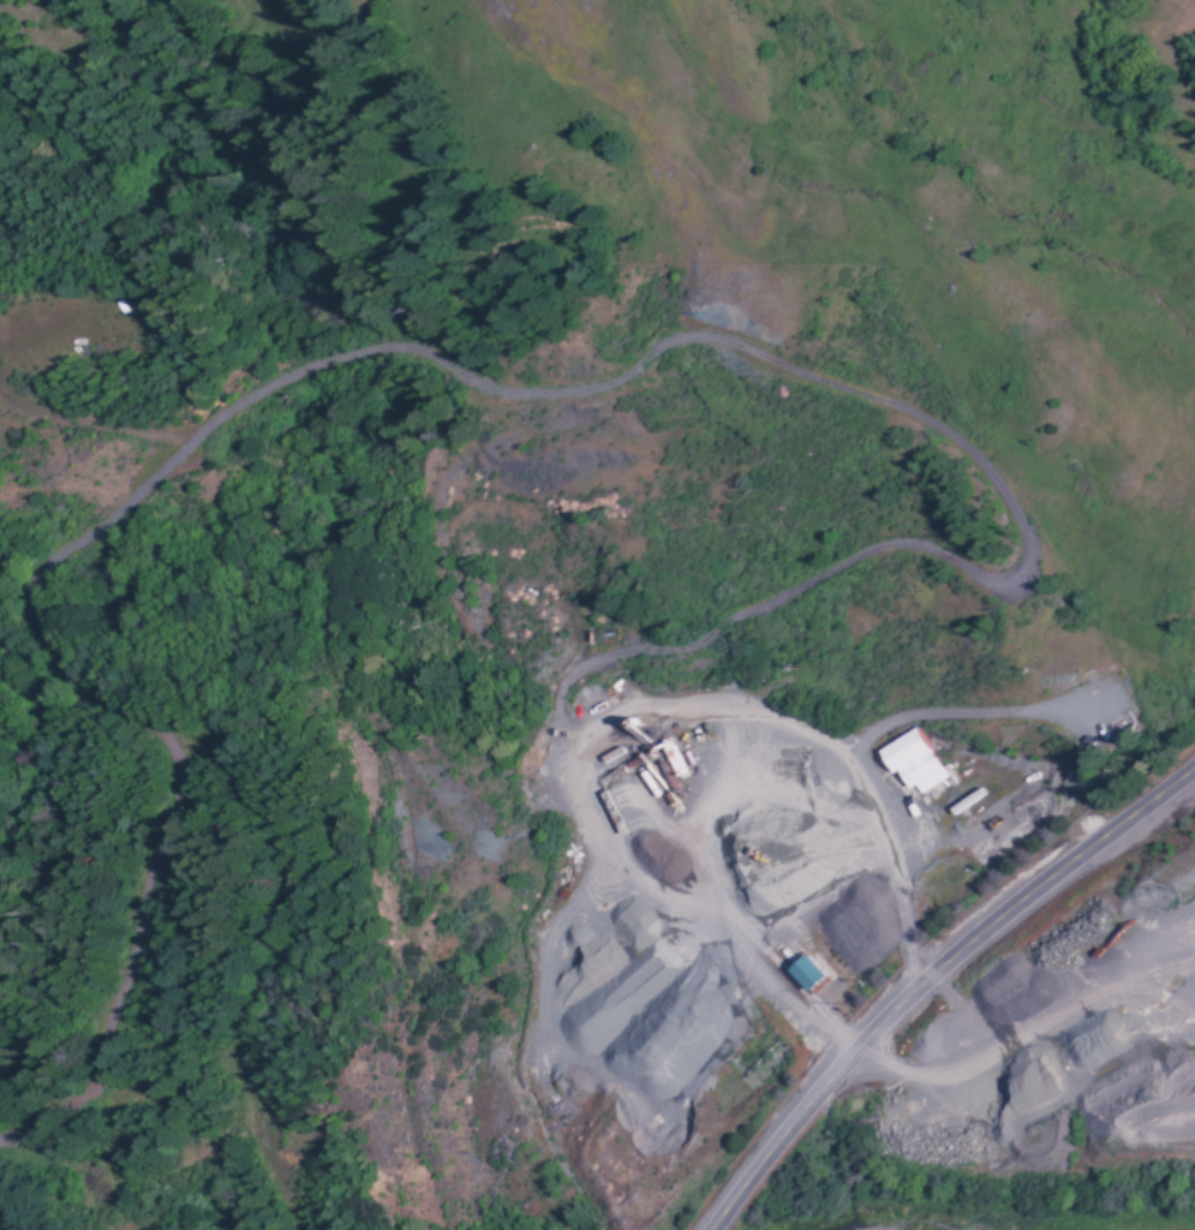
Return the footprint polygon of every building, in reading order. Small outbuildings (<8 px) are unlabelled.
[(875,748),(889,774),(896,770),(906,789),(913,785),(918,793),(952,774),(946,763),(938,767),(916,726),(875,748)] [(785,970),(806,992),(823,975),(803,953),(785,970)]
